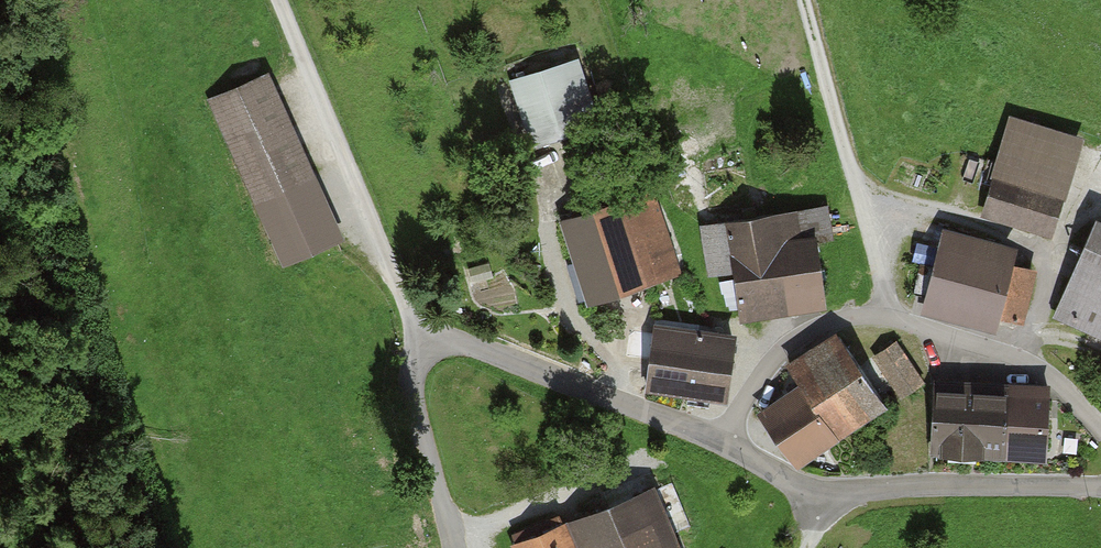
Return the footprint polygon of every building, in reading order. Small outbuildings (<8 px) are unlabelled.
[(578,58),(508,81),(531,151),(601,129),(578,58)] [(269,72),(205,100),(251,206),(315,178),(269,72)] [(1010,115),(980,215),(1053,237),(1083,136),(1010,115)] [(652,189),(560,221),(589,305),(681,274),(652,189)] [(815,211),(700,226),(707,281),(733,277),(739,323),(828,311),(815,211)] [(1052,318),(1100,339),(1100,219),(1097,217),(1052,318)] [(936,229),(920,316),(1012,333),(1028,246),(936,229)] [(736,335),(653,325),(645,393),(728,403),(736,335)] [(804,386),(840,439),(887,407),(838,334),(790,365),(804,386)] [(896,343),(871,360),(899,402),(924,385),(896,343)] [(761,415),(799,467),(840,439),(804,386),(761,415)] [(1048,394),(937,389),(934,459),(1045,463),(1048,394)] [(511,547),(679,547),(655,488),(511,547)]
